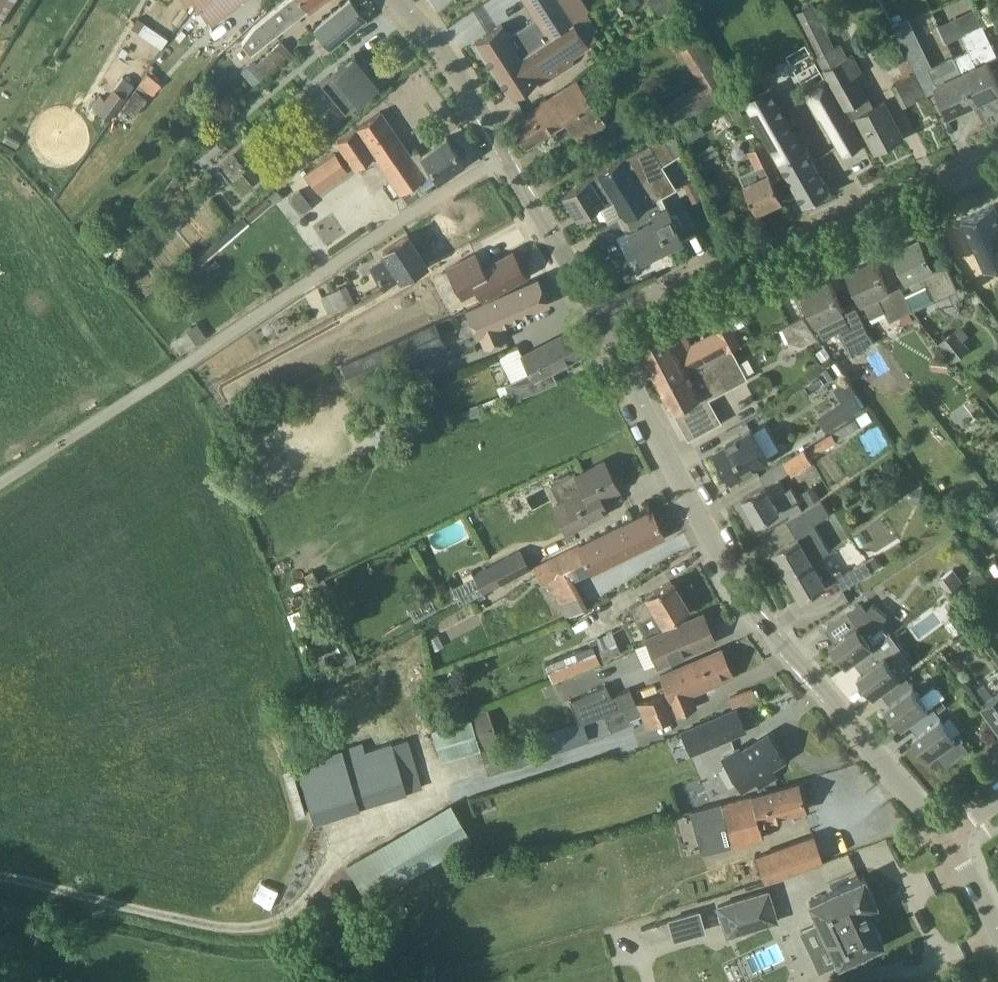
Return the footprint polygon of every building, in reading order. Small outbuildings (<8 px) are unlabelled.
[(14,0),(0,0),(0,22),(14,0)] [(198,7),(212,24),(243,0),(207,0),(198,7)] [(296,19),(309,9),(321,0),(287,0),(254,25),(243,42),(251,54),(296,19)] [(353,0),(350,0),(315,29),(332,49),(368,19),(353,0)] [(561,0),(527,0),(538,17),(550,35),(574,19),(561,0)] [(659,16),(685,0),(649,0),(659,16)] [(876,106),(863,82),(859,74),(865,71),(856,53),(851,56),(844,42),(837,46),(815,4),(799,12),(821,55),(819,56),(826,70),(838,94),(845,107),(851,119),(859,115),(877,149),(904,135),(886,101),(876,106)] [(510,35),(502,23),(475,41),(495,71),(550,36),(550,35),(538,17),(510,35)] [(892,25),(910,59),(923,53),(906,18),(892,25)] [(550,36),(495,71),(510,95),(536,78),(540,84),(574,63),(572,56),(590,45),(574,19),(550,35),(550,36)] [(958,64),(976,102),(997,92),(997,82),(988,61),(997,56),(997,54),(984,23),(963,33),(970,50),(967,60),(958,64)] [(673,124),(731,88),(700,38),(679,50),(699,82),(661,106),(673,124)] [(293,50),(283,40),(258,63),(268,73),(293,50)] [(792,65),(815,56),(808,40),(786,49),(792,65)] [(355,53),(321,82),(346,112),(380,83),(355,53)] [(930,67),(923,53),(910,59),(920,79),(932,74),(929,67),(930,67)] [(976,102),(958,64),(954,55),(930,67),(929,67),(932,74),(933,76),(950,113),(976,102)] [(255,86),(268,73),(258,63),(258,62),(244,75),(255,86)] [(140,82),(142,84),(151,92),(152,92),(153,94),(162,84),(148,72),(140,82)] [(123,77),(114,88),(126,96),(134,85),(123,77)] [(605,124),(576,81),(511,123),(526,146),(567,119),(581,140),(605,124)] [(133,114),(146,99),(136,91),(124,106),(133,114)] [(117,109),(105,100),(98,110),(110,119),(117,109)] [(337,140),(356,167),(376,153),(402,191),(418,180),(425,175),(423,172),(417,163),(414,159),(380,110),(337,140)] [(830,190),(804,144),(788,116),(763,130),(805,204),(830,190)] [(847,116),(827,127),(842,153),(861,142),(847,116)] [(687,142),(706,132),(700,121),(681,131),(687,142)] [(7,129),(2,141),(17,148),(22,136),(7,129)] [(676,131),(663,138),(674,156),(687,148),(676,131)] [(662,135),(622,159),(647,204),(643,205),(650,220),(655,218),(668,245),(682,238),(667,205),(662,208),(657,197),(646,173),(663,165),(662,163),(674,156),(663,138),(662,135)] [(447,136),(414,159),(417,163),(423,172),(425,175),(418,180),(423,188),(439,178),(464,161),(447,136)] [(751,150),(759,166),(741,174),(759,211),(784,199),(776,180),(783,177),(767,142),(751,150)] [(309,177),(317,189),(347,169),(335,152),(320,163),(306,173),(309,177)] [(625,216),(631,228),(627,230),(641,258),(668,245),(655,218),(650,220),(643,205),(647,204),(622,159),(599,173),(605,182),(604,183),(613,196),(625,216)] [(563,195),(578,218),(613,196),(604,183),(605,182),(599,173),(563,195)] [(177,175),(169,182),(175,189),(183,182),(177,175)] [(251,222),(273,203),(268,196),(245,215),(251,222)] [(963,219),(986,270),(997,264),(997,212),(994,204),(963,219)] [(207,260),(220,249),(250,223),(244,216),(195,257),(202,265),(207,260)] [(627,230),(621,216),(595,229),(601,243),(627,230)] [(118,227),(108,236),(115,243),(125,234),(118,227)] [(386,287),(428,264),(408,234),(383,250),(387,257),(372,267),(386,287)] [(948,267),(938,272),(921,237),(894,250),(913,290),(928,282),(937,300),(959,289),(948,267)] [(99,246),(107,256),(116,248),(109,238),(99,246)] [(514,250),(472,272),(485,296),(527,274),(514,250)] [(903,289),(892,294),(876,259),(849,272),(870,315),(884,308),(891,321),(913,311),(903,289)] [(477,334),(479,333),(485,346),(506,337),(500,324),(549,301),(537,278),(466,310),(477,334)] [(804,293),(817,322),(823,333),(837,326),(845,343),(868,332),(857,310),(846,315),(830,280),(804,293)] [(338,287),(321,296),(329,313),(347,304),(338,287)] [(816,336),(803,317),(783,326),(789,341),(803,345),(816,336)] [(352,385),(445,343),(436,322),(341,364),(352,385)] [(642,350),(651,367),(692,344),(681,324),(644,345),(642,350)] [(690,372),(742,345),(731,324),(692,344),(651,367),(662,387),(690,372)] [(960,326),(940,343),(955,361),(970,348),(963,340),(969,335),(960,326)] [(181,354),(198,342),(188,328),(171,340),(181,354)] [(566,333),(523,355),(518,346),(499,355),(512,381),(506,384),(513,400),(558,381),(551,368),(577,355),(566,333)] [(831,355),(825,347),(817,352),(823,361),(831,355)] [(697,435),(722,422),(710,398),(748,378),(734,352),(691,374),(690,372),(662,387),(674,410),(687,434),(694,430),(697,435)] [(948,358),(932,357),(931,371),(947,372),(948,358)] [(829,381),(839,374),(832,364),(823,370),(829,381)] [(865,404),(856,391),(818,417),(828,431),(863,408),(862,407),(865,404)] [(473,416),(485,411),(484,408),(482,402),(469,407),(470,408),(473,416)] [(832,433),(837,441),(872,420),(867,412),(849,423),(832,433)] [(769,459),(752,430),(716,451),(733,480),(769,459)] [(792,488),(786,491),(780,479),(793,472),(793,473),(814,461),(814,460),(830,450),(823,439),(807,449),(765,473),(771,482),(744,498),(758,523),(799,500),(792,488)] [(566,532),(586,522),(608,510),(601,498),(619,489),(604,460),(577,474),(575,471),(552,483),(561,502),(553,506),(566,532)] [(803,492),(810,504),(821,498),(814,486),(803,492)] [(912,494),(919,505),(930,497),(923,486),(912,494)] [(788,575),(824,555),(829,552),(813,525),(829,515),(821,501),(787,520),(798,538),(775,552),(788,575)] [(997,505),(984,514),(997,533),(997,507),(997,505)] [(548,579),(568,568),(572,576),(588,567),(590,569),(664,535),(652,510),(578,544),(534,566),(542,582),(548,579)] [(520,550),(473,574),(483,591),(529,567),(520,550)] [(824,555),(788,575),(802,599),(837,578),(843,589),(873,571),(867,560),(843,574),(841,570),(835,573),(824,555)] [(961,582),(952,570),(939,580),(947,592),(961,582)] [(981,571),(970,578),(976,587),(987,579),(981,571)] [(462,602),(482,591),(470,572),(451,583),(462,602)] [(647,595),(663,622),(688,607),(672,580),(647,595)] [(646,633),(663,622),(647,595),(629,606),(637,619),(646,633)] [(847,666),(853,661),(874,645),(865,633),(872,627),(874,629),(886,616),(873,605),(867,611),(862,604),(826,630),(840,649),(836,651),(847,666)] [(704,613),(647,638),(658,664),(715,639),(704,613)] [(549,672),(552,680),(634,647),(625,624),(589,639),(591,643),(544,661),(545,664),(549,672)] [(964,634),(969,642),(977,637),(971,629),(964,634)] [(874,697),(881,692),(901,676),(884,652),(897,643),(890,634),(874,645),(853,661),(867,680),(864,682),(874,697)] [(720,650),(660,676),(667,692),(633,704),(605,715),(612,732),(632,724),(630,721),(644,715),(649,726),(696,706),(689,692),(731,674),(720,650)] [(357,660),(352,651),(342,656),(346,665),(357,660)] [(902,728),(908,723),(932,704),(945,695),(939,687),(934,686),(921,696),(905,674),(901,676),(881,692),(894,711),(891,713),(902,728)] [(579,724),(605,715),(633,704),(628,691),(609,698),(604,686),(569,703),(579,724)] [(735,707),(756,700),(752,689),(731,696),(735,707)] [(984,707),(997,727),(997,696),(984,707)] [(933,705),(939,712),(947,706),(941,699),(933,705)] [(932,704),(908,723),(922,742),(919,744),(929,759),(936,754),(946,768),(970,750),(959,736),(956,738),(932,704)] [(471,714),(482,748),(499,742),(488,708),(471,714)] [(737,708),(682,731),(691,753),(746,730),(737,708)] [(440,763),(480,751),(470,718),(430,730),(440,763)] [(783,758),(768,734),(741,750),(740,748),(724,757),(743,788),(757,779),(761,784),(775,776),(771,770),(769,766),(783,758)] [(499,742),(482,748),(480,748),(488,773),(513,764),(508,746),(506,740),(499,742)] [(363,742),(343,749),(361,807),(381,801),(366,752),(363,742)] [(343,749),(296,763),(315,822),(361,807),(343,749)] [(797,783),(722,804),(734,846),(764,838),(759,822),(805,809),(797,783)] [(366,895),(470,834),(451,801),(347,862),(366,895)] [(814,835),(756,856),(765,882),(824,861),(823,860),(816,840),(814,835)] [(862,877),(811,901),(809,902),(810,903),(819,922),(814,924),(824,945),(829,943),(838,962),(838,963),(840,963),(840,962),(847,959),(849,965),(865,957),(863,952),(882,943),(883,942),(883,941),(882,941),(870,915),(868,916),(865,909),(867,908),(867,907),(875,903),(876,903),(876,901),(864,878),(865,877),(864,876),(862,877)] [(720,905),(718,906),(719,907),(727,933),(726,933),(727,935),(729,935),(729,934),(775,920),(775,921),(777,920),(776,918),(768,892),(769,892),(768,890),(766,891),(720,905)] [(646,947),(707,930),(701,909),(640,926),(646,947)]
